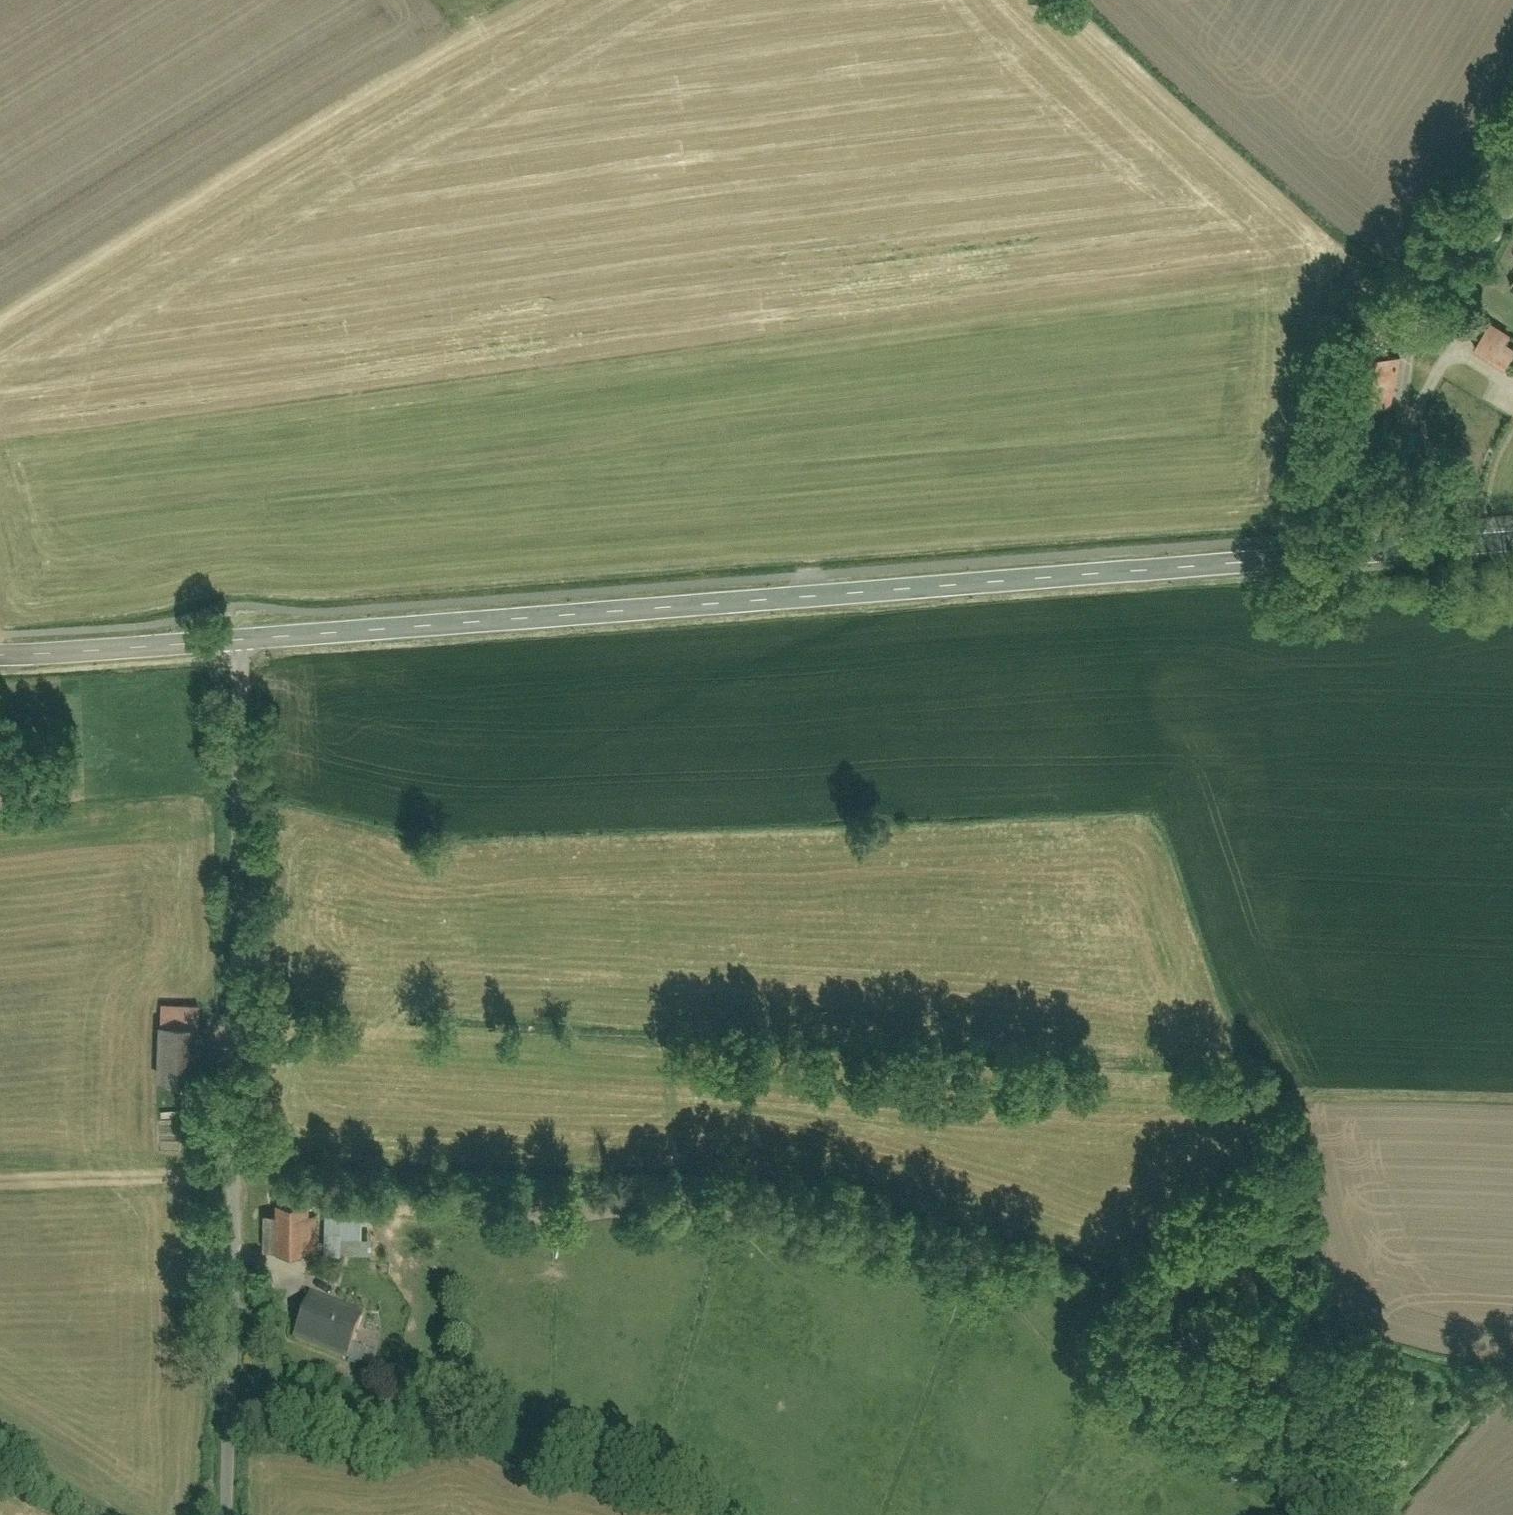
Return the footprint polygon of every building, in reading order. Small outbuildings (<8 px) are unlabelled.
[(1478,350),(1512,370),(1512,338),(1493,326),(1478,350)] [(158,1012),(158,1086),(202,1085),(202,1012),(158,1012)] [(284,1206),(283,1253),(315,1253),(315,1206),(284,1206)] [(332,1219),(332,1256),(362,1256),(362,1219),(332,1219)] [(318,1287),(297,1344),(361,1368),(383,1311),(318,1287)]
